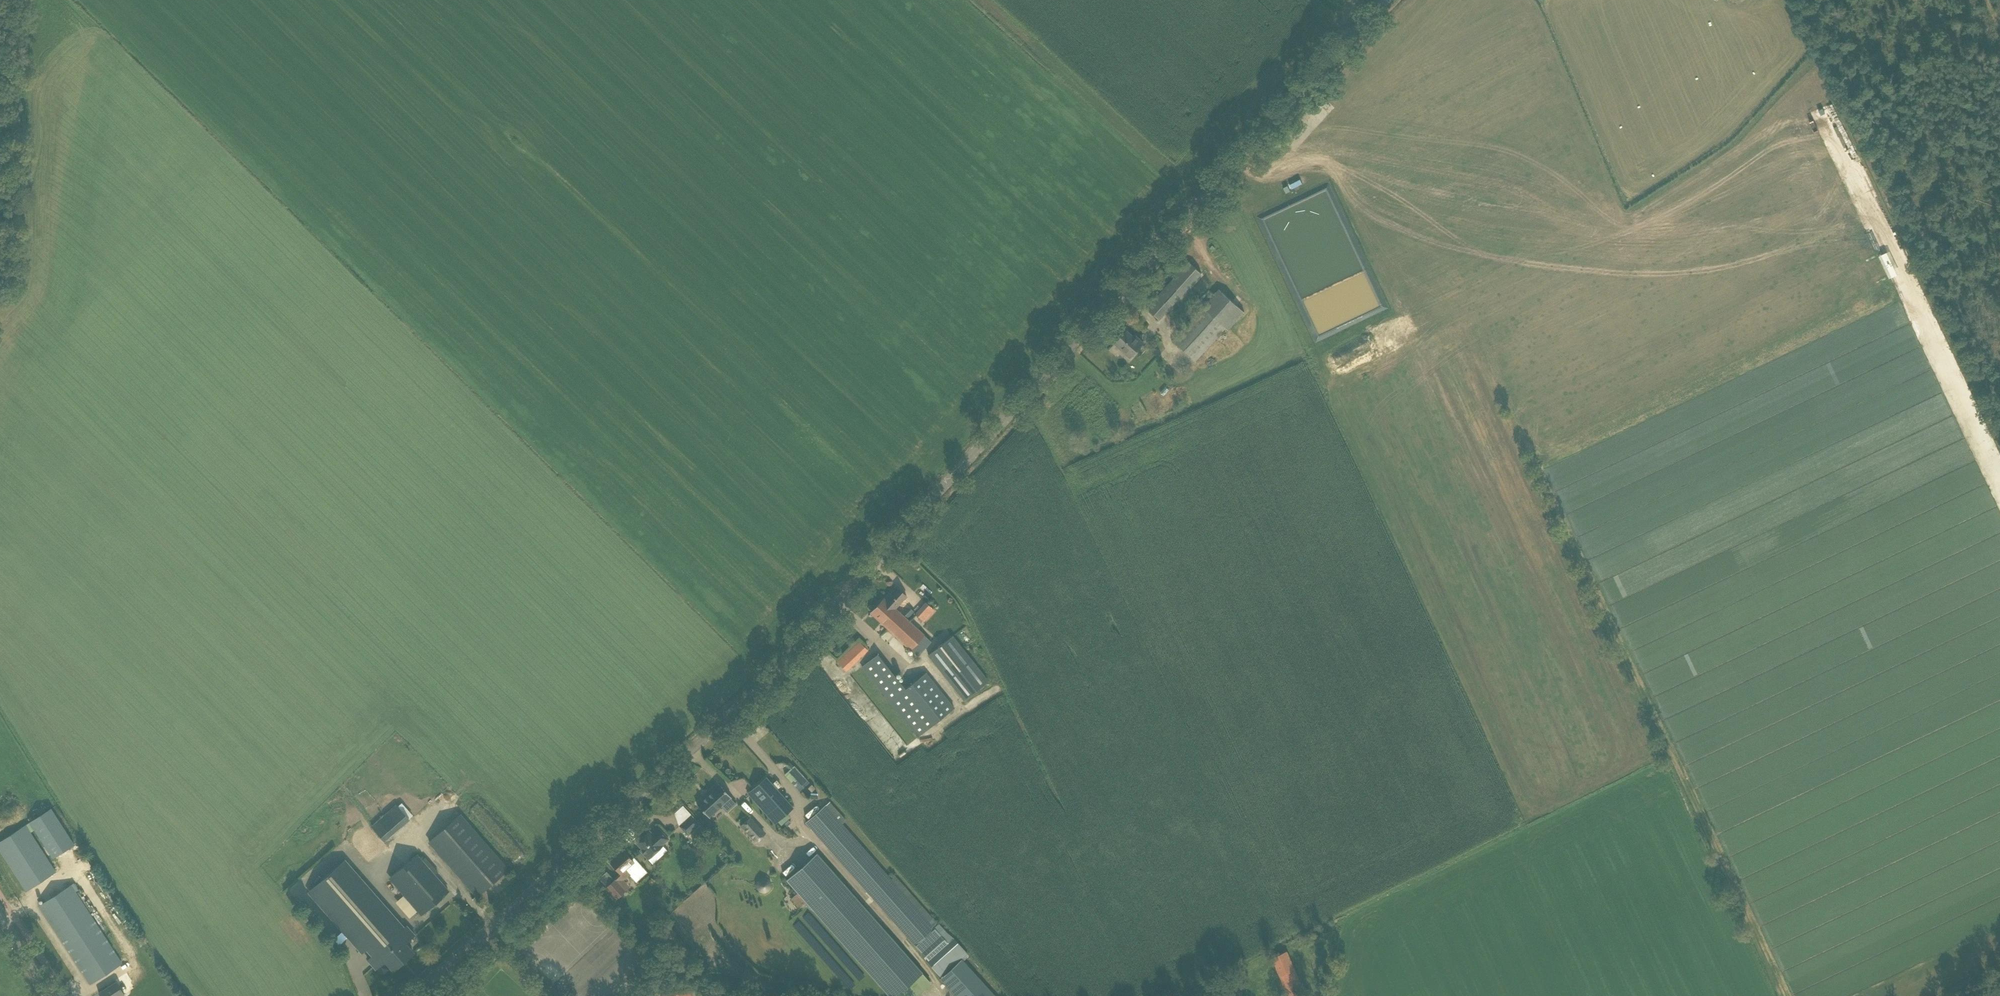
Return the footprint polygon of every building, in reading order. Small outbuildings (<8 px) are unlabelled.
[(1154,315),(1160,320),(1202,274),(1196,269),(1189,262),(1182,269),(1181,269),(1180,270),(1181,271),(1147,308),(1154,315)] [(1219,288),(1173,340),(1196,361),(1226,328),(1228,330),(1245,312),(1219,288)] [(1115,344),(1122,350),(1131,358),(1144,343),(1137,337),(1136,339),(1127,330),(1115,344)] [(896,609),(907,597),(896,587),(885,599),(896,609)] [(911,650),(924,636),(896,609),(885,599),(884,598),(871,613),(911,650)] [(925,602),(914,614),(924,622),(935,610),(925,602)] [(989,680),(953,635),(928,655),(964,700),(989,680)] [(837,661),(844,669),(845,670),(867,650),(859,641),(837,661)] [(861,667),(918,737),(955,707),(926,672),(905,688),(878,654),(861,667)] [(748,793),(755,801),(775,823),(793,807),(766,777),(748,793)] [(731,797),(719,783),(697,804),(709,817),(731,797)] [(385,841),(411,819),(409,818),(413,815),(402,803),(398,805),(397,804),(371,826),(385,841)] [(915,945),(935,928),(826,805),(806,822),(915,945)] [(0,842),(0,850),(26,891),(35,885),(56,871),(30,832),(34,830),(53,858),(75,844),(72,840),(52,808),(47,811),(40,816),(26,825),(5,839),(0,842)] [(508,869),(460,814),(429,842),(477,896),(508,869)] [(680,825),(688,835),(689,834),(693,838),(703,830),(691,816),(680,825)] [(751,817),(743,823),(748,829),(756,822),(751,817)] [(639,850),(646,857),(648,859),(663,845),(662,844),(669,839),(659,828),(652,834),(649,830),(636,842),(641,848),(639,850)] [(647,871),(634,857),(631,859),(622,849),(609,862),(621,875),(626,870),(636,880),(647,871)] [(817,852),(786,879),(889,995),(895,995),(922,972),(817,852)] [(422,914),(448,891),(434,876),(438,872),(425,858),(421,861),(416,855),(390,877),(422,914)] [(413,952),(405,943),(415,935),(407,926),(404,927),(345,859),(313,887),(375,953),(368,959),(376,969),(386,960),(393,969),(413,952)] [(773,886),(765,876),(754,884),(762,894),(773,886)] [(625,890),(614,879),(605,887),(616,899),(625,890)] [(48,900),(40,905),(90,984),(99,978),(122,963),(120,959),(76,893),(79,891),(74,883),(71,885),(48,900)] [(667,924),(658,934),(666,942),(675,932),(667,924)] [(941,936),(922,953),(929,961),(927,963),(941,978),(961,960),(967,955),(953,940),(948,944),(941,936)] [(1287,951),(1272,957),(1289,995),(1306,995),(1287,951)] [(128,995),(133,995),(128,989),(144,979),(143,978),(148,974),(141,963),(116,979),(128,995)] [(98,993),(101,995),(122,995),(125,994),(116,981),(98,993)]
